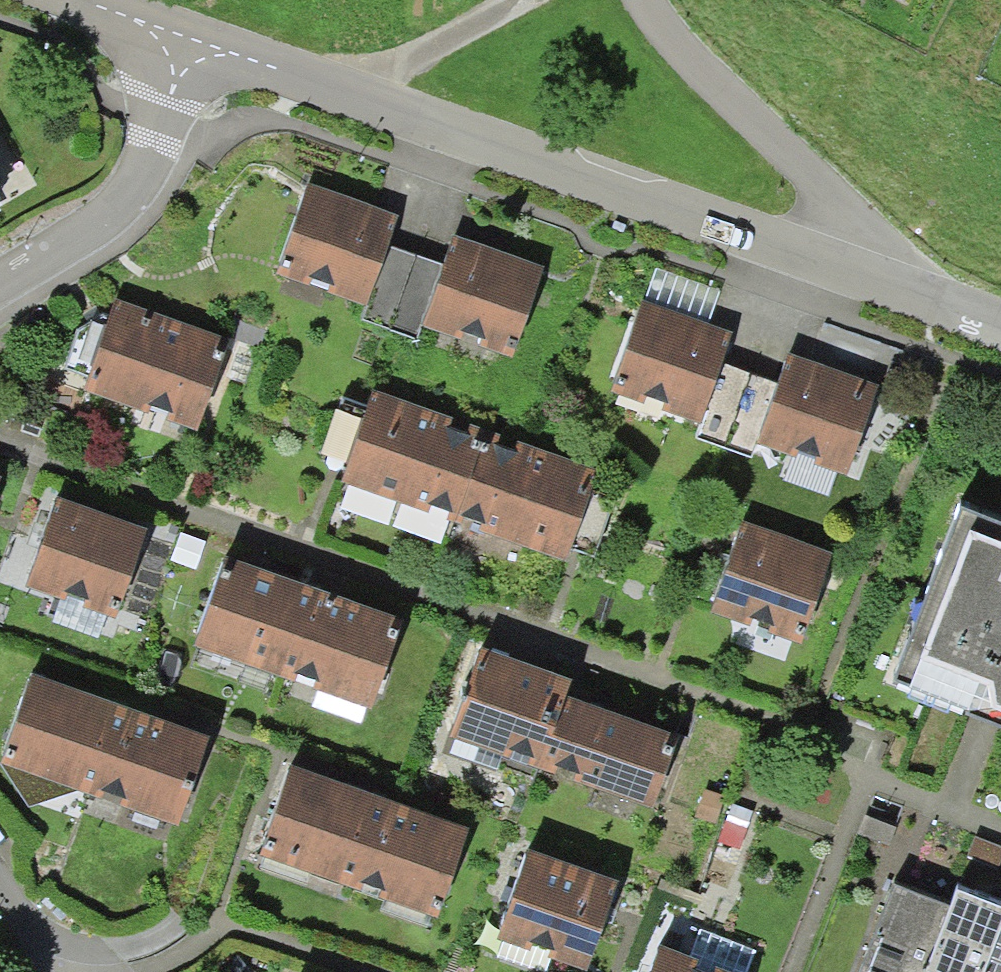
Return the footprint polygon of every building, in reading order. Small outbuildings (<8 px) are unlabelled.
[(398,216),(308,184),(276,275),(367,306),(387,245),(398,216)] [(546,269),(455,236),(444,264),(423,325),(514,358),(546,269)] [(444,264),(387,245),(367,306),(362,321),(418,340),(423,325),(444,264)] [(657,270),(646,300),(710,324),(721,291),(657,270)] [(84,390),(197,429),(231,339),(116,299),(84,390)] [(646,300),(644,299),(610,391),(700,425),(722,361),(732,332),(710,324),(646,300)] [(880,384),(790,351),(779,382),(757,443),(847,476),(880,384)] [(779,382),(722,361),(700,425),(696,437),(751,458),(757,443),(779,382)] [(455,520),(487,429),(373,389),(341,480),(455,520)] [(487,429),(455,520),(565,559),(597,468),(487,429)] [(148,530),(58,498),(26,587),(63,599),(106,615),(116,619),(148,530)] [(962,507),(894,681),(1000,723),(1000,522),(962,507)] [(831,553),(742,522),(711,612),(800,642),(831,553)] [(405,618),(227,556),(195,646),(373,708),(405,618)] [(98,637),(106,615),(63,599),(55,622),(98,637)] [(572,680),(482,648),(450,736),(457,738),(502,756),(540,770),(566,697),(572,680)] [(210,735),(31,674),(1,763),(178,827),(210,735)] [(680,735),(623,717),(566,697),(540,770),(598,790),(654,810),(680,735)] [(497,770),(502,756),(457,738),(451,752),(497,770)] [(469,828),(292,763),(260,855),(437,918),(469,828)] [(974,838),(966,857),(996,869),(1000,857),(1000,849),(974,838)] [(618,880),(529,849),(498,938),(505,940),(553,957),(587,969),(618,880)] [(948,904),(892,883),(857,971),(923,971),(924,969),(948,904)] [(1000,918),(1000,906),(954,888),(948,904),(924,969),(933,971),(980,971),(998,925),(1000,918)] [(998,925),(980,971),(1000,971),(1000,926),(998,925)] [(731,971),(747,971),(755,951),(702,930),(692,957),(731,971)] [(553,957),(505,940),(498,960),(531,971),(547,971),(553,957)] [(651,971),(731,971),(692,957),(661,945),(651,971)]
